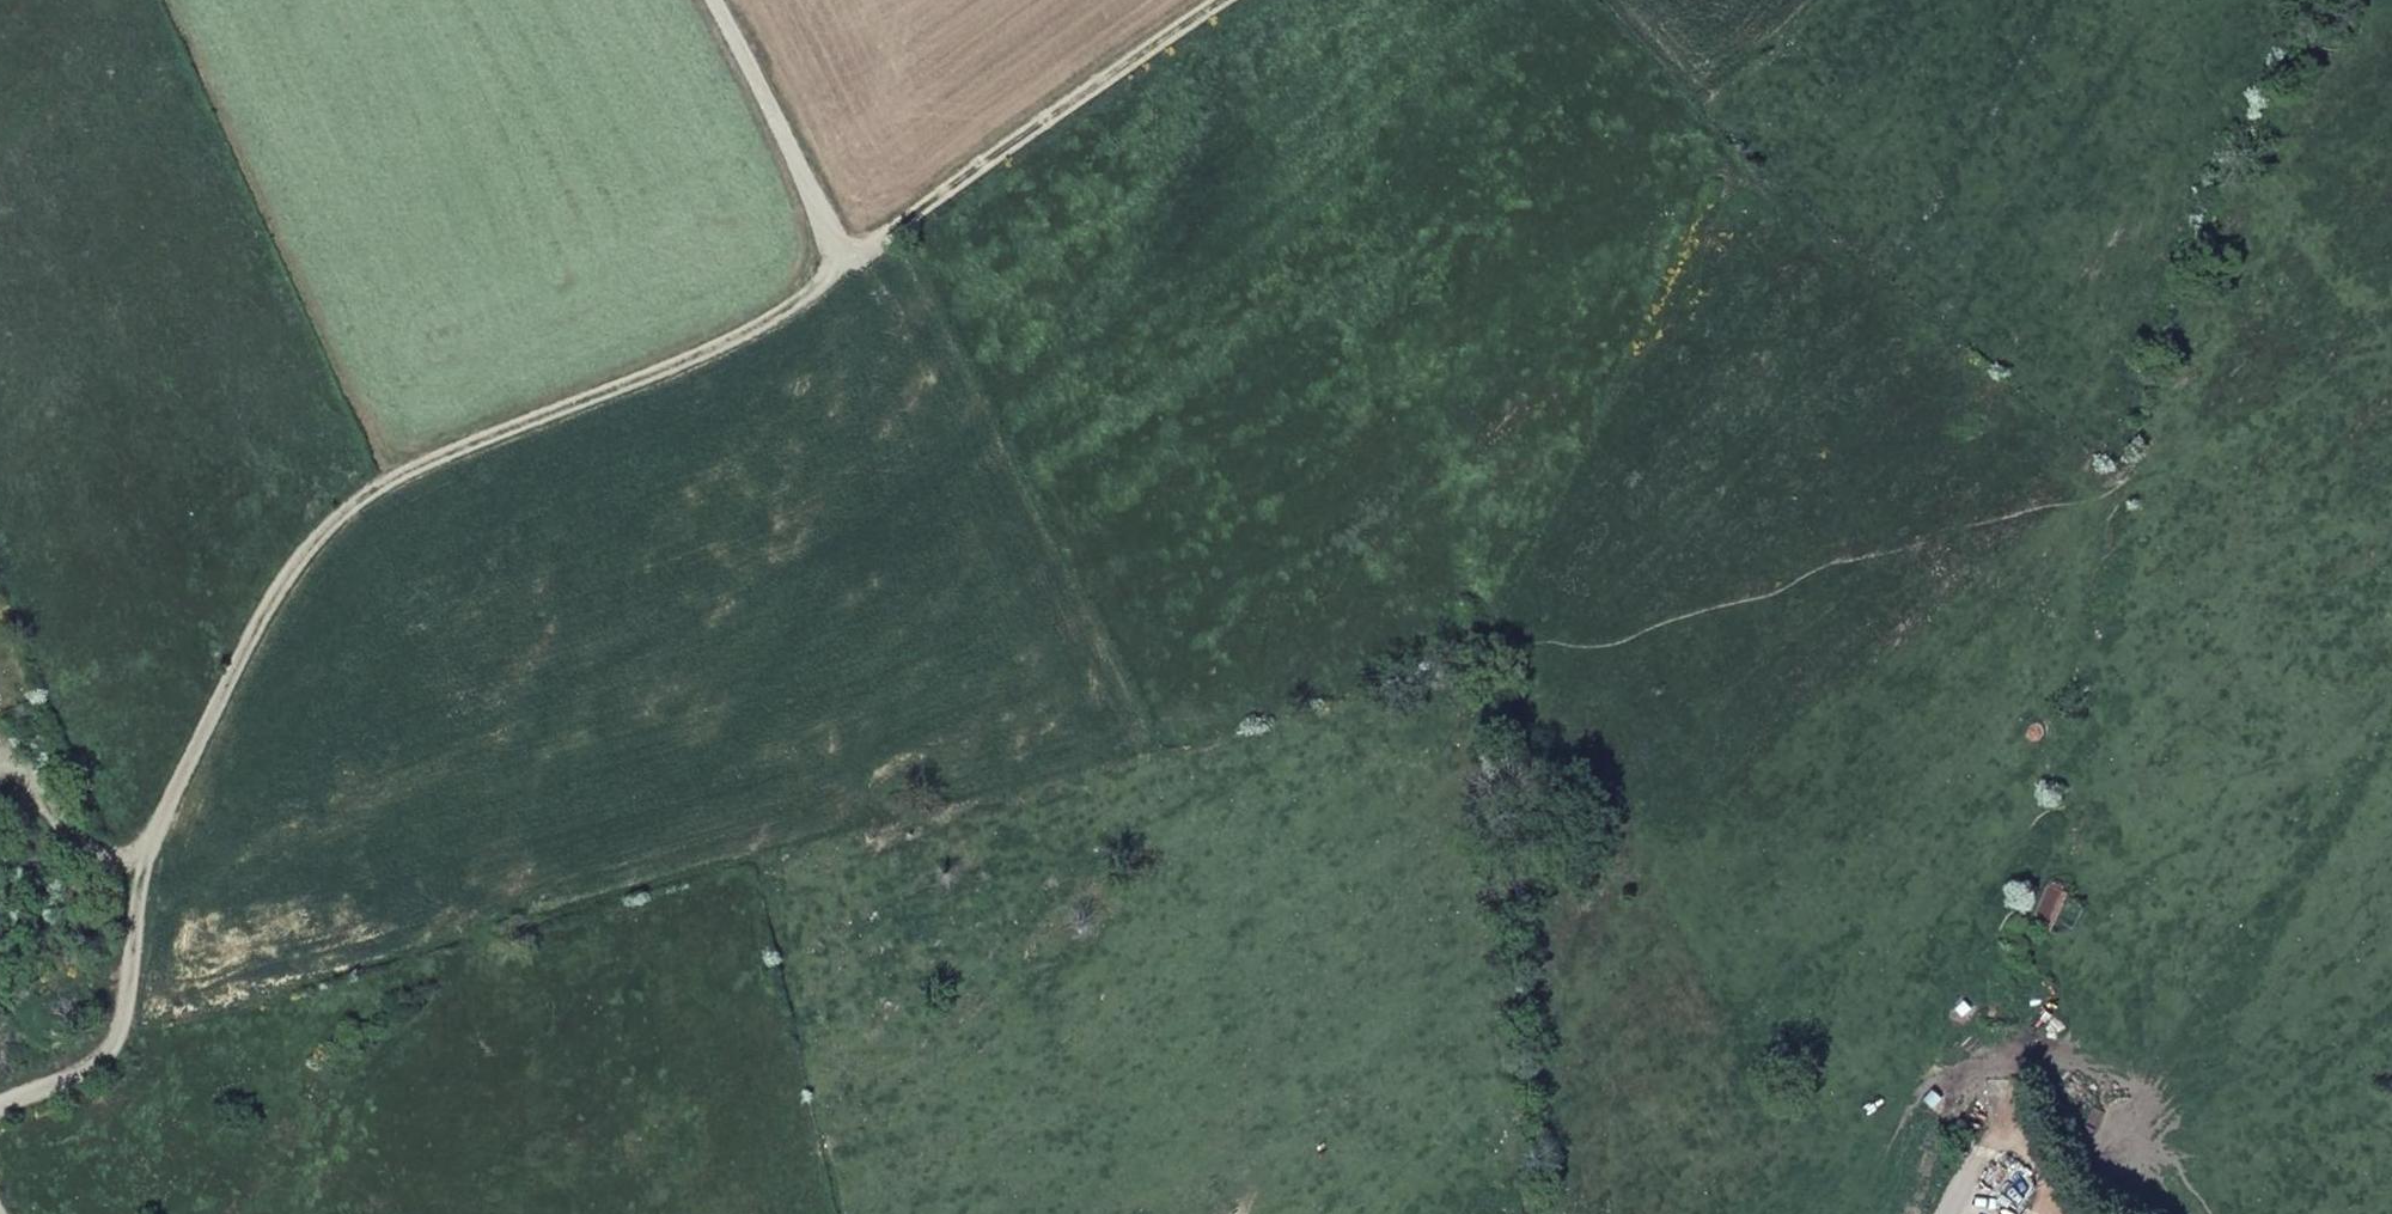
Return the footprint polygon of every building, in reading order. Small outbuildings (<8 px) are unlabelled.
[(2006,1199),(2023,1169),(2003,1159),(1987,1189),(2006,1199)]
